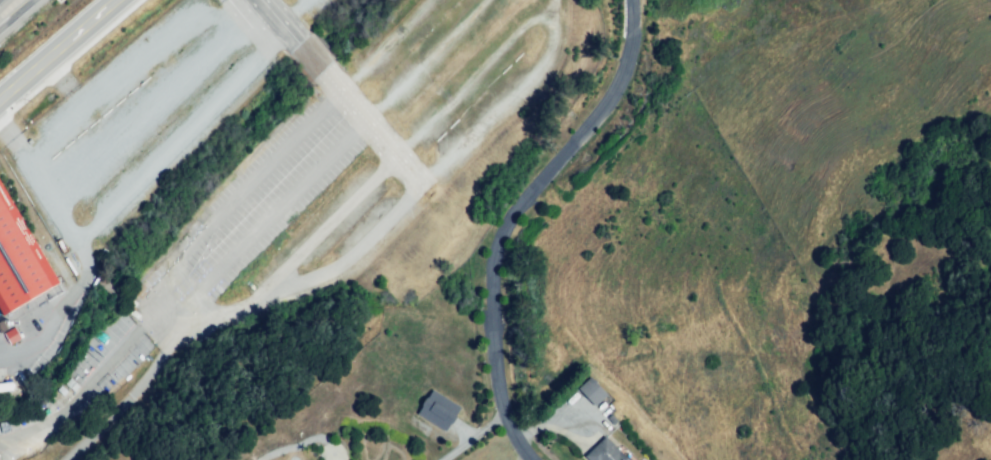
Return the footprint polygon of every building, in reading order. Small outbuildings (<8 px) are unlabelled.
[(58,283),(0,185),(0,295),(10,312),(58,283)] [(588,375),(609,396),(596,409),(575,387),(588,375)] [(416,412),(432,385),(464,404),(448,431),(416,412)] [(601,433),(627,459),(596,459),(585,449),(601,433)]
